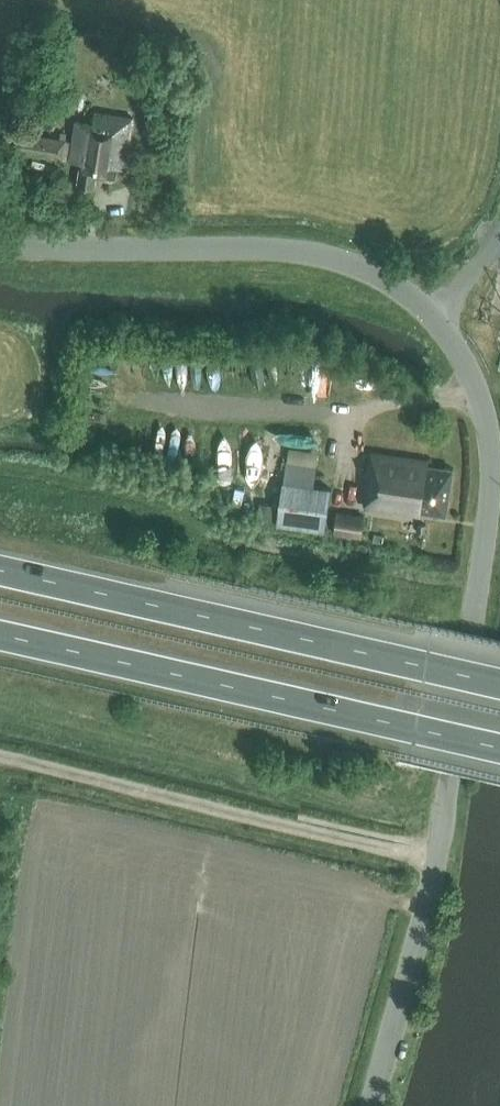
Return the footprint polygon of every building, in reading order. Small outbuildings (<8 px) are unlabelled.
[(125,166),(133,116),(95,110),(94,120),(77,119),(74,139),(18,131),(15,148),(70,156),(70,158),(82,160),(78,183),(95,185),(97,175),(115,177),(117,165),(125,166)] [(454,508),(459,462),(434,459),(434,455),(377,447),(372,484),(375,485),(373,502),(428,509),(428,505),(454,508)] [(323,531),(331,488),(313,485),(317,465),(288,460),(277,523),(323,531)] [(260,501),(257,519),(273,522),(276,504),(260,501)] [(361,535),(364,515),(338,511),(335,531),(361,535)] [(372,541),(382,543),(383,535),(373,533),(372,541)]
